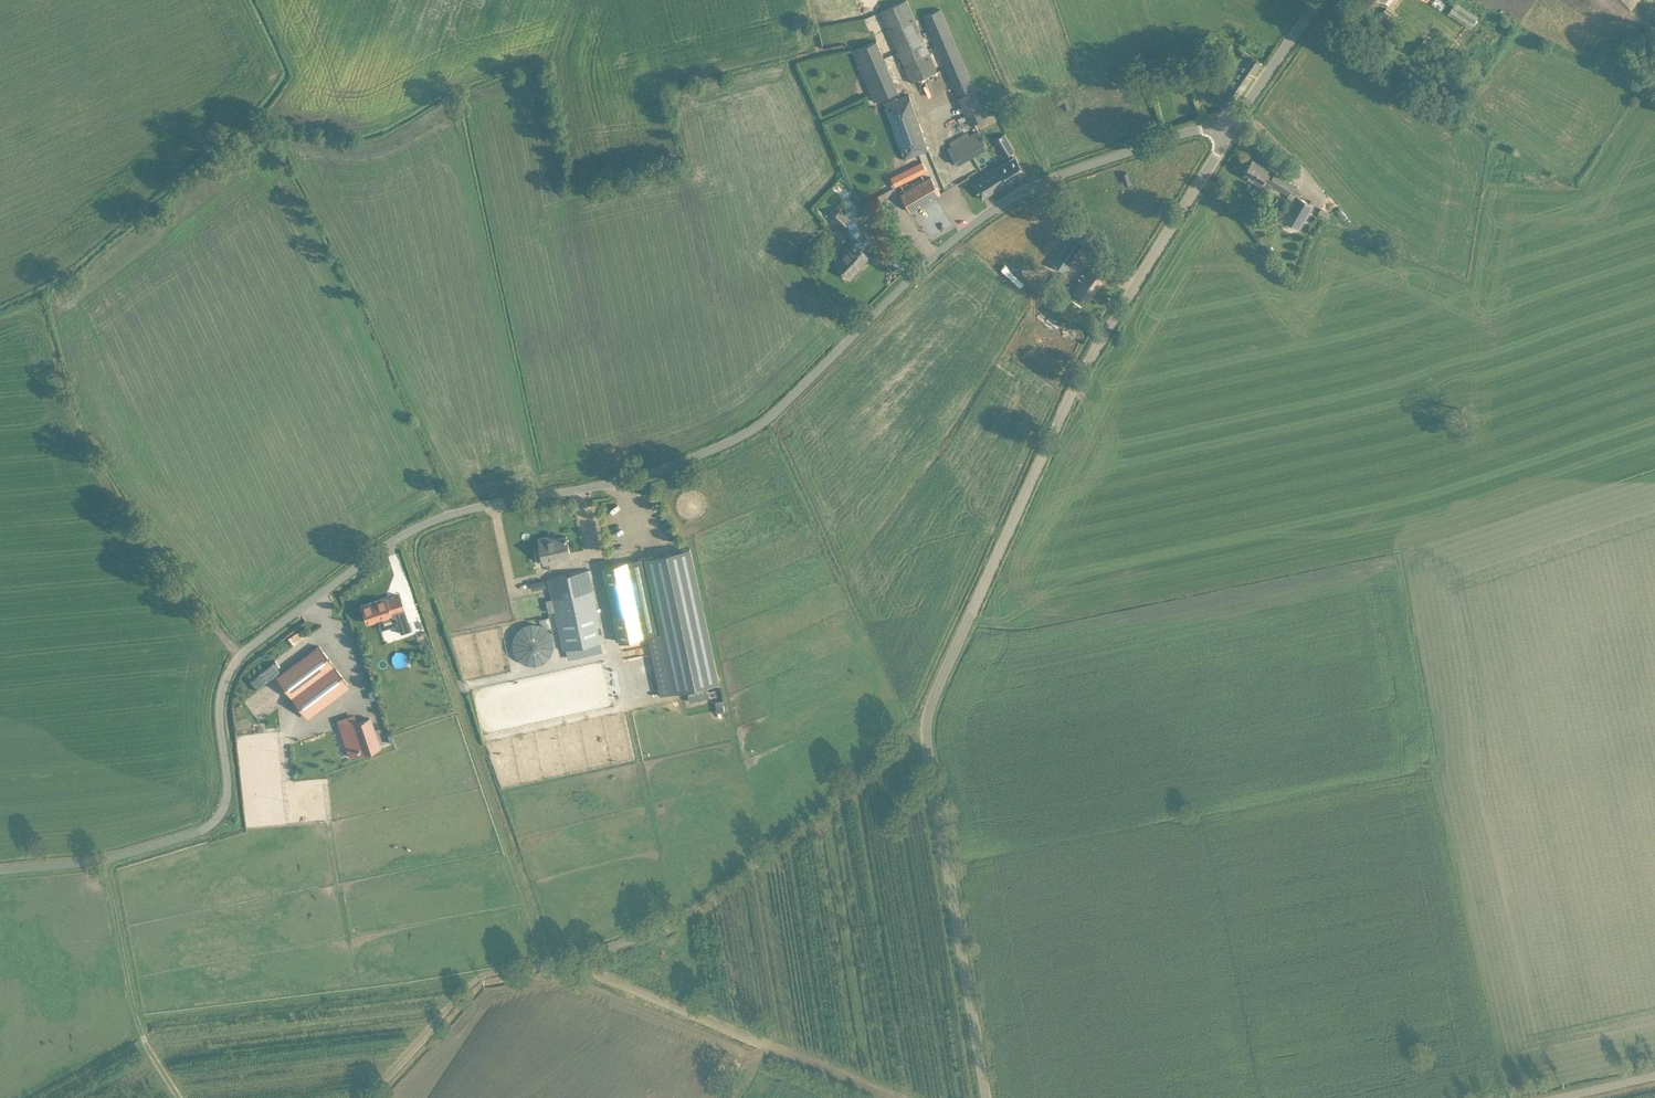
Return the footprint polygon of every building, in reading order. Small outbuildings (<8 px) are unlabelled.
[(937,70),(907,0),(904,0),(881,10),(911,81),(937,70)] [(1431,5),(1441,11),(1445,4),(1440,0),(1434,0),(1431,5)] [(1455,1),(1447,13),(1470,28),(1478,15),(1455,1)] [(941,8),(931,13),(924,16),(970,124),(987,117),(941,8)] [(1378,16),(1391,27),(1397,20),(1384,9),(1378,16)] [(1425,37),(1421,43),(1428,48),(1432,42),(1425,37)] [(874,101),(898,91),(877,40),(853,50),(874,101)] [(1147,60),(1150,68),(1177,61),(1175,53),(1147,60)] [(1221,90),(1220,91),(1214,100),(1225,108),(1235,94),(1238,96),(1262,62),(1250,54),(1224,92),(1221,90)] [(904,158),(928,150),(909,94),(884,103),(904,158)] [(978,130),(971,134),(981,150),(987,146),(978,130)] [(1004,134),(995,139),(994,140),(1005,157),(1015,151),(1004,134)] [(1001,163),(971,182),(982,198),(1008,181),(1009,183),(1025,172),(1015,156),(1006,162),(1002,165),(1001,163)] [(1252,159),(1244,173),(1253,179),(1261,184),(1264,178),(1270,181),(1269,183),(1288,194),(1295,184),(1275,172),(1273,176),(1267,173),(1269,169),(1262,165),(1252,159)] [(891,176),(896,185),(927,169),(922,160),(891,176)] [(901,194),(905,201),(910,210),(941,193),(935,183),(931,176),(901,194)] [(1294,200),(1283,218),(1300,228),(1300,227),(1313,204),(1297,195),(1294,200)] [(855,209),(862,220),(885,207),(879,196),(855,209)] [(831,218),(843,229),(852,219),(841,208),(831,218)] [(1260,225),(1268,229),(1272,221),(1265,217),(1260,225)] [(835,263),(842,270),(850,278),(858,270),(857,269),(869,256),(863,250),(872,240),(862,231),(854,222),(843,233),(852,241),(845,248),(847,250),(835,263)] [(1065,268),(1088,237),(1077,228),(1054,260),(1065,268)] [(918,247),(923,244),(919,237),(914,239),(918,247)] [(907,239),(902,243),(906,247),(911,243),(907,239)] [(1073,291),(1078,295),(1087,302),(1105,277),(1090,266),(1073,291)] [(548,536),(539,538),(545,563),(553,561),(553,557),(570,553),(566,536),(549,540),(548,536)] [(690,547),(604,566),(620,641),(649,635),(661,632),(674,692),(720,682),(690,547)] [(589,569),(548,578),(550,589),(563,649),(566,649),(569,658),(603,650),(600,641),(604,640),(591,580),(589,569)] [(385,597),(360,606),(366,622),(377,618),(397,611),(397,609),(404,607),(400,594),(386,599),(385,597)] [(547,619),(511,628),(521,665),(557,656),(547,619)] [(408,623),(400,626),(402,632),(400,632),(400,633),(407,631),(407,630),(410,629),(411,630),(411,629),(409,622),(408,623)] [(319,646),(276,677),(305,716),(348,685),(319,646)] [(357,722),(349,725),(358,754),(379,747),(369,717),(357,722)] [(344,718),(336,721),(338,728),(346,725),(344,718)] [(406,727),(391,733),(394,740),(409,735),(406,727)]
